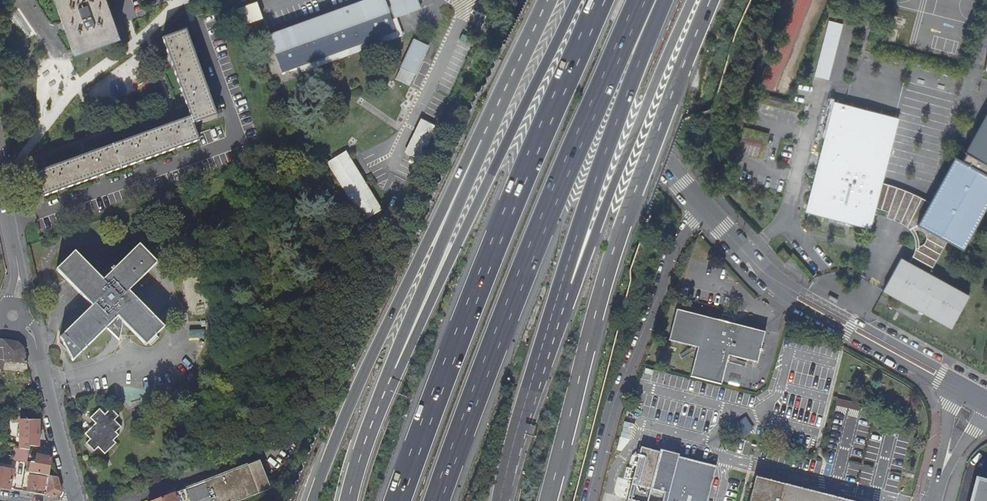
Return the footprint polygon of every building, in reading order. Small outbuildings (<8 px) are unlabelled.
[(59,17),(106,0),(105,0),(59,0),(62,7),(56,9),(59,17)] [(69,45),(70,47),(117,30),(116,28),(111,30),(106,15),(110,13),(106,0),(59,17),(63,30),(68,29),(74,43),(69,45)] [(268,38),(282,75),(299,68),(396,33),(391,21),(384,0),(371,0),(268,38)] [(394,20),(420,11),(416,0),(387,0),(394,20)] [(244,27),(265,19),(260,3),(238,10),(244,27)] [(396,33),(299,68),(301,73),(401,37),(394,20),(391,21),(396,33)] [(813,77),(828,80),(841,24),(826,21),(813,77)] [(191,118),(34,174),(42,197),(200,143),(193,125),(216,117),(186,30),(161,39),(169,58),(183,97),(191,118)] [(118,35),(117,30),(70,47),(71,52),(118,35)] [(415,76),(428,49),(414,42),(401,70),(415,76)] [(947,242),(961,250),(986,204),(986,109),(962,152),(965,153),(960,161),(954,158),(929,203),(908,192),(895,186),(885,183),(879,181),(895,117),(845,104),(835,102),(806,213),(867,228),(873,206),(880,208),(892,213),(906,220),(922,228),(931,234),(913,267),(900,260),(883,290),(882,291),(883,291),(950,329),(967,298),(928,275),(947,242)] [(435,128),(423,122),(407,157),(420,163),(435,128)] [(758,158),(766,134),(742,127),(735,151),(758,158)] [(346,153),(326,165),(361,224),(382,211),(346,153)] [(77,252),(59,270),(94,305),(63,337),(75,362),(120,317),(148,345),(166,327),(130,291),(159,263),(141,245),(104,280),(77,252)] [(781,248),(775,254),(783,262),(789,256),(781,248)] [(695,363),(691,378),(707,382),(714,384),(722,386),(726,367),(728,360),(729,357),(732,358),(736,359),(743,360),(754,363),(759,364),(763,349),(767,334),(744,328),(736,326),(732,325),(734,317),(722,315),(721,322),(717,322),(710,320),(703,318),(696,316),(677,312),(673,326),(669,342),(688,347),(692,348),(696,349),(698,349),(697,352),(695,363)] [(3,370),(4,360),(28,363),(24,347),(19,342),(0,339),(0,370),(3,370)] [(120,417),(112,409),(107,415),(102,410),(93,419),(98,424),(88,435),(92,440),(88,444),(96,452),(100,448),(107,454),(118,444),(115,441),(121,436),(118,433),(123,428),(116,421),(120,417)] [(19,423),(20,417),(11,415),(10,418),(12,418),(12,422),(19,423)] [(21,423),(21,449),(30,450),(31,446),(40,447),(40,420),(29,420),(21,420),(21,423)] [(635,425),(624,422),(620,438),(630,441),(635,425)] [(30,450),(21,449),(15,448),(13,459),(28,462),(30,450)] [(642,449),(629,500),(709,500),(718,468),(642,449)] [(30,473),(31,473),(48,475),(52,457),(38,455),(37,463),(32,462),(30,473)] [(13,460),(10,468),(19,470),(21,462),(13,460)] [(271,489),(261,461),(158,500),(241,500),(271,489)] [(11,489),(15,471),(0,468),(0,487),(11,489)] [(50,476),(48,475),(31,473),(29,487),(45,490),(47,478),(50,479),(50,476)] [(50,476),(50,479),(47,495),(56,497),(62,491),(58,477),(50,476)] [(983,477),(981,485),(972,483),(967,500),(986,500),(986,478),(983,477)] [(754,479),(749,500),(838,500),(754,479)]
